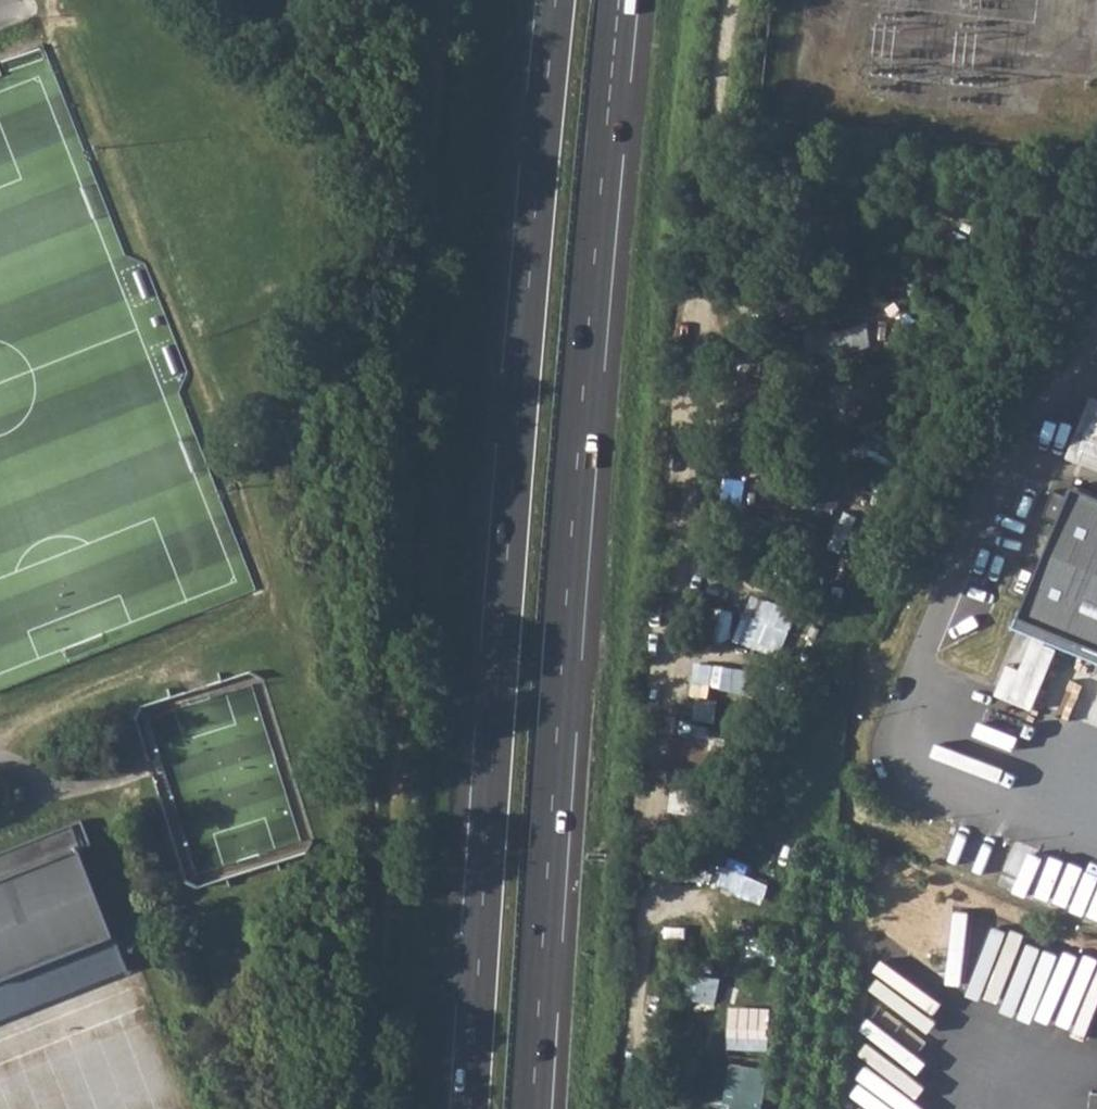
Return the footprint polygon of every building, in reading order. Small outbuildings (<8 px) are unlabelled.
[(1076,483),(1018,622),(1096,655),(1096,492),(1076,483)] [(129,973),(75,847),(0,873),(0,1020),(129,973)]
